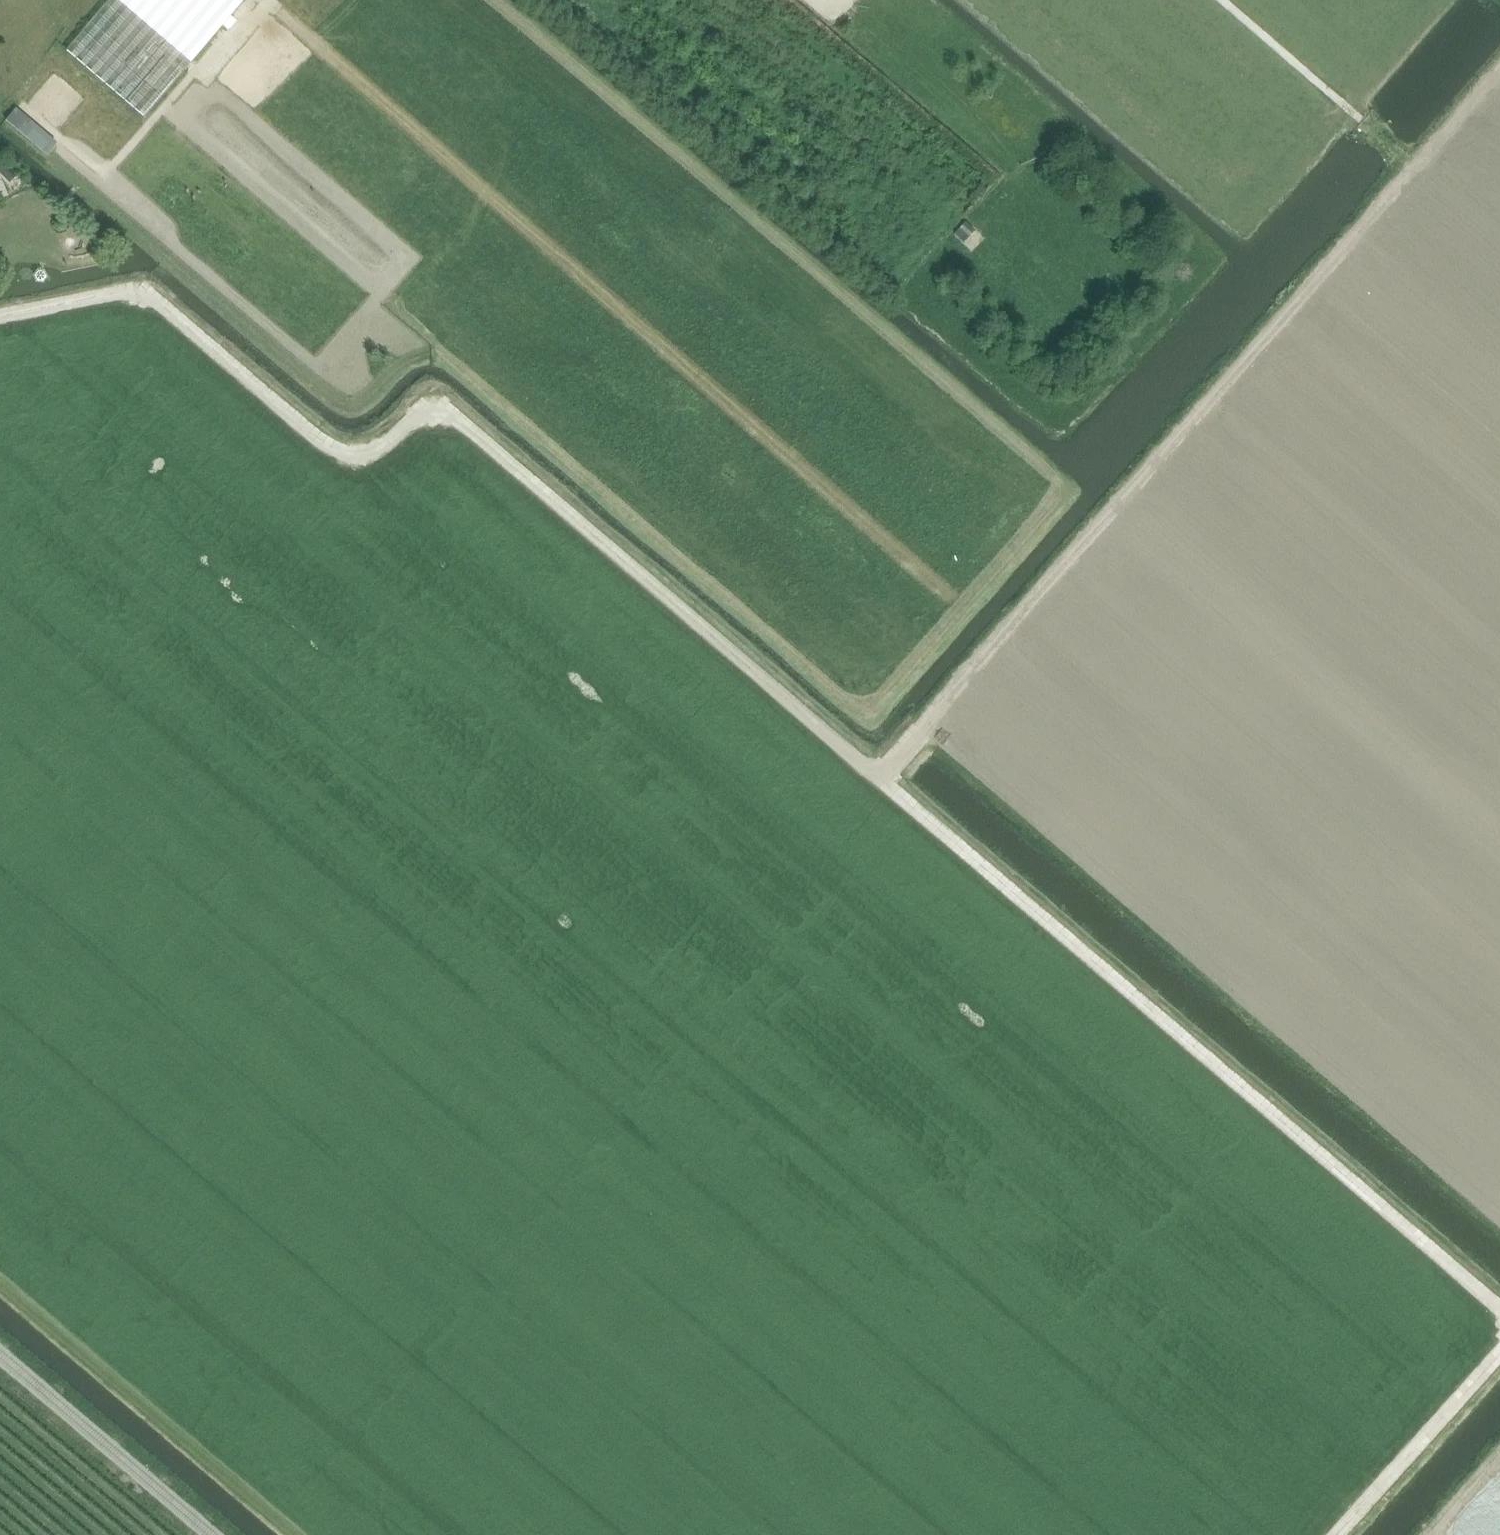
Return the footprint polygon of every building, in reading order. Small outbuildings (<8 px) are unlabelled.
[(245,0),(109,0),(67,49),(146,117),(245,0)] [(970,213),(960,224),(975,237),(985,226),(970,213)]
